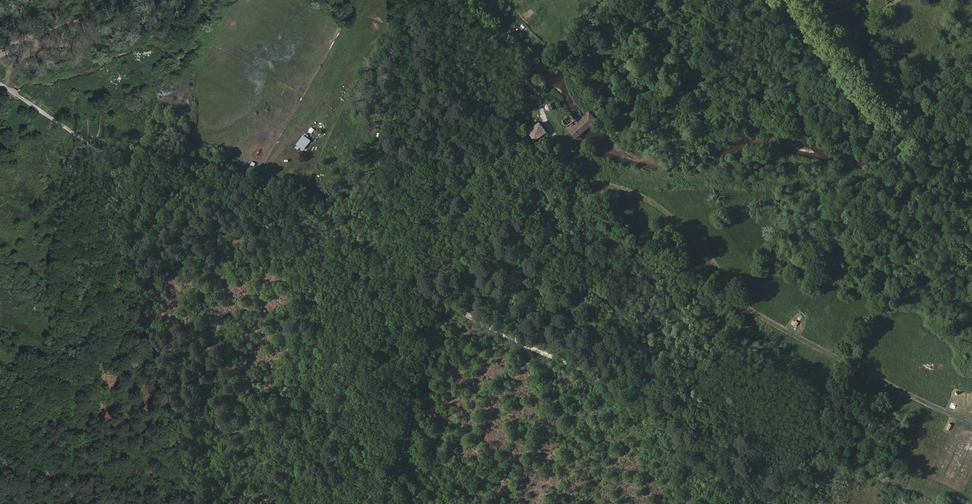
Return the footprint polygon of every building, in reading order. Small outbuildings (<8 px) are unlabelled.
[(577,123),(570,115),(562,121),(577,138),(584,132),(594,123),(597,120),(589,112),(586,115),(577,123)] [(538,123),(527,131),(534,141),(545,133),(538,123)] [(304,135),(296,144),(303,150),(311,141),(304,135)] [(219,147),(207,149),(208,158),(220,157),(219,147)]
